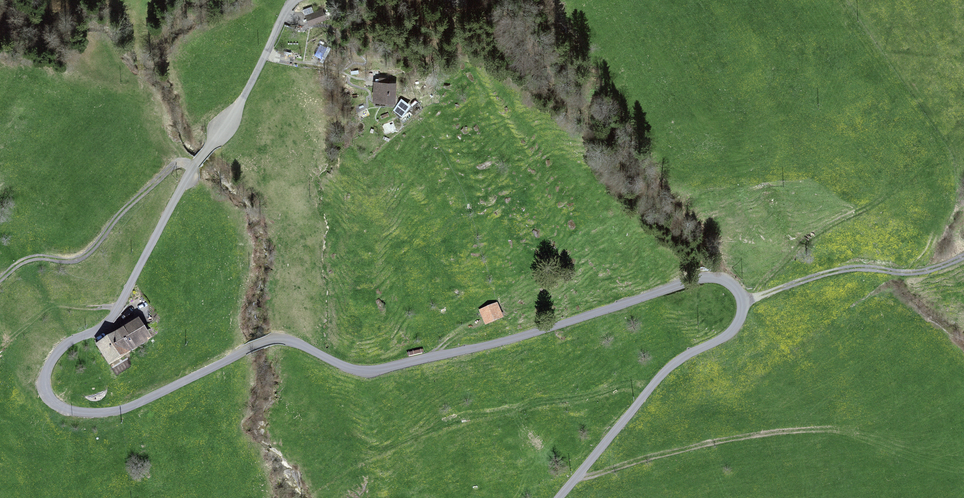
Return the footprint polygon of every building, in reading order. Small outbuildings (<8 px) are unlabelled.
[(323,10),(303,17),(307,27),(327,20),(323,10)] [(334,66),(338,71),(347,64),(343,59),(334,66)] [(379,83),(376,83),(375,102),(394,103),(395,84),(387,84),(387,79),(379,79),(379,83)] [(402,100),(398,105),(404,111),(408,106),(402,100)] [(497,303),(479,311),(485,326),(504,319),(497,303)] [(138,323),(99,346),(110,364),(149,341),(138,323)]
